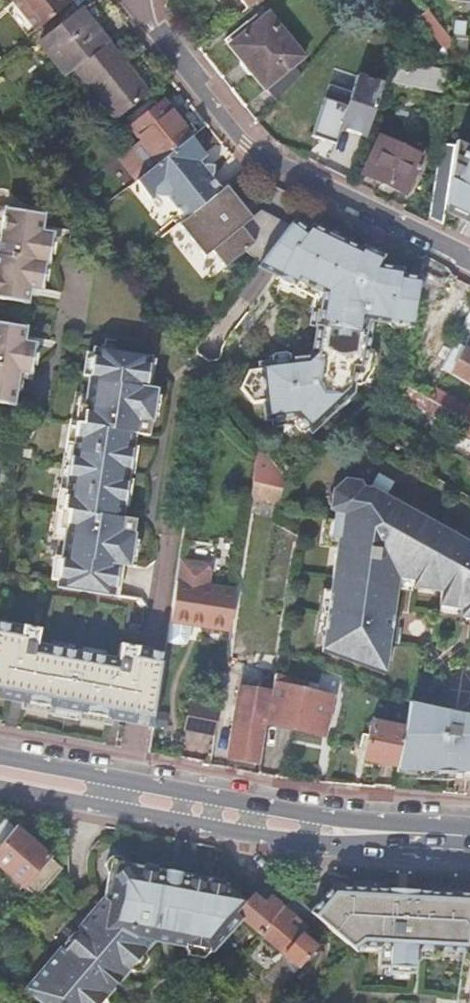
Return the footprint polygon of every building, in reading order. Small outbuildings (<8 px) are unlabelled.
[(15,5),(35,30),(70,2),(68,0),(11,0),(15,5)] [(245,9),(257,0),(238,0),(245,9)] [(42,41),(69,74),(77,67),(111,40),(112,40),(102,28),(109,22),(92,1),(42,41)] [(451,39),(428,10),(420,16),(450,55),(451,39)] [(265,86),(274,99),(308,64),(301,56),(303,55),(267,11),(228,44),(263,87),(265,86)] [(77,67),(119,118),(158,87),(138,63),(133,67),(111,40),(77,67)] [(397,63),(394,82),(443,91),(446,72),(397,63)] [(367,131),(383,85),(357,75),(351,92),(329,84),(311,135),(324,140),(334,144),(337,136),(340,128),(365,137),(367,131)] [(118,160),(134,180),(190,137),(162,102),(129,127),(140,142),(118,160)] [(441,133),(428,216),(443,223),(469,226),(469,150),(441,133)] [(190,137),(134,180),(149,199),(153,196),(166,197),(184,220),(219,191),(208,177),(211,175),(212,166),(204,165),(200,168),(196,163),(204,156),(190,137)] [(367,138),(360,152),(370,157),(362,173),(402,193),(418,161),(377,141),(377,143),(367,138)] [(172,219),(177,225),(184,220),(166,197),(153,196),(149,199),(134,180),(127,186),(160,228),(172,219)] [(230,193),(181,231),(207,263),(255,225),(230,193)] [(26,304),(28,295),(39,296),(44,264),(47,264),(52,229),(40,227),(42,216),(0,210),(0,300),(26,304)] [(304,232),(288,224),(256,267),(271,275),(304,232)] [(304,232),(271,275),(275,277),(294,285),(296,281),(321,293),(313,339),(364,364),(371,321),(383,323),(384,316),(411,321),(418,280),(399,276),(400,271),(371,266),(372,264),(370,264),(368,264),(367,263),(365,263),(364,262),(363,260),(362,259),(361,257),(361,256),(361,254),(361,252),(309,227),(306,233),(305,232),(304,232)] [(11,405),(16,372),(27,373),(27,370),(32,337),(27,337),(26,344),(20,343),(21,336),(22,328),(0,324),(0,404),(11,405)] [(364,364),(313,339),(311,353),(299,364),(296,364),(295,359),(257,364),(258,369),(246,370),(238,388),(250,403),(262,401),(264,420),(294,416),(310,433),(351,393),(355,372),(362,373),(364,364)] [(465,345),(450,374),(469,385),(469,348),(465,345)] [(58,490),(55,509),(61,510),(59,528),(64,529),(62,541),(55,586),(90,591),(95,560),(117,564),(126,565),(133,520),(120,518),(134,433),(147,435),(154,389),(144,388),(149,357),(93,348),(86,393),(84,406),(78,405),(75,422),(69,421),(66,441),(72,442),(65,491),(58,490)] [(401,383),(397,393),(469,434),(469,422),(428,398),(401,383)] [(428,398),(469,422),(469,407),(435,387),(428,398)] [(287,482),(259,446),(251,495),(279,502),(284,486),(287,482)] [(469,571),(469,543),(372,489),(363,488),(358,482),(344,480),(337,485),(336,496),(469,571)] [(335,555),(396,587),(397,578),(412,580),(411,587),(440,591),(438,605),(469,610),(469,571),(336,496),(330,538),(337,539),(335,555)] [(61,510),(55,509),(50,539),(62,541),(64,529),(59,528),(61,510)] [(396,587),(335,555),(321,652),(384,675),(389,642),(390,627),(396,587)] [(112,595),(117,564),(95,560),(90,591),(112,595)] [(205,564),(179,560),(171,615),(202,620),(201,625),(229,629),(235,592),(208,587),(211,571),(205,564)] [(0,622),(0,697),(21,701),(20,708),(50,713),(51,707),(78,712),(77,719),(108,724),(109,718),(153,726),(165,653),(120,645),(118,659),(35,644),(37,629),(0,622)] [(400,629),(390,627),(389,642),(398,643),(400,629)] [(229,631),(224,663),(243,666),(248,634),(229,631)] [(288,658),(277,654),(275,666),(286,668),(288,658)] [(322,736),(331,696),(302,689),(303,683),(274,676),(271,692),(266,723),(322,736)] [(266,723),(271,692),(240,688),(228,759),(259,765),(266,723)] [(183,729),(213,734),(217,709),(187,704),(183,729)] [(407,710),(404,728),(397,766),(395,779),(469,786),(469,727),(407,710)] [(157,712),(154,726),(164,728),(166,714),(157,712)] [(397,766),(404,728),(371,722),(364,760),(397,766)] [(21,886),(47,857),(0,817),(0,867),(21,886)] [(21,886),(35,898),(60,868),(47,857),(21,886)] [(211,881),(183,876),(182,886),(174,884),(164,882),(157,881),(158,870),(122,863),(121,862),(120,860),(118,859),(117,858),(115,858),(113,857),(111,858),(110,858),(108,858),(106,860),(105,861),(104,862),(103,864),(102,865),(102,867),(102,869),(103,871),(103,873),(104,874),(105,876),(100,902),(81,925),(82,926),(76,932),(72,934),(69,936),(66,939),(63,943),(62,946),(61,950),(56,955),(55,954),(23,992),(36,1002),(99,1002),(102,999),(126,972),(142,953),(151,942),(154,942),(157,943),(162,937),(161,936),(211,881)] [(219,882),(211,881),(161,936),(162,937),(157,943),(166,945),(182,948),(207,953),(209,953),(233,918),(243,904),(219,882)] [(309,912),(355,952),(363,946),(378,947),(376,966),(387,966),(387,971),(411,973),(413,949),(462,953),(463,953),(469,925),(469,919),(469,895),(333,888),(309,912)] [(262,906),(268,899),(256,889),(250,896),(262,906)] [(233,918),(256,938),(280,909),(268,899),(262,906),(250,896),(243,904),(233,918)] [(280,909),(256,938),(280,958),(295,971),(313,950),(298,937),(304,930),(280,909)] [(207,953),(182,948),(182,950),(185,957),(201,960),(206,955),(207,953)] [(455,1002),(469,1002),(469,954),(463,953),(462,953),(455,1002)] [(144,958),(131,973),(136,974),(145,962),(144,958)]
